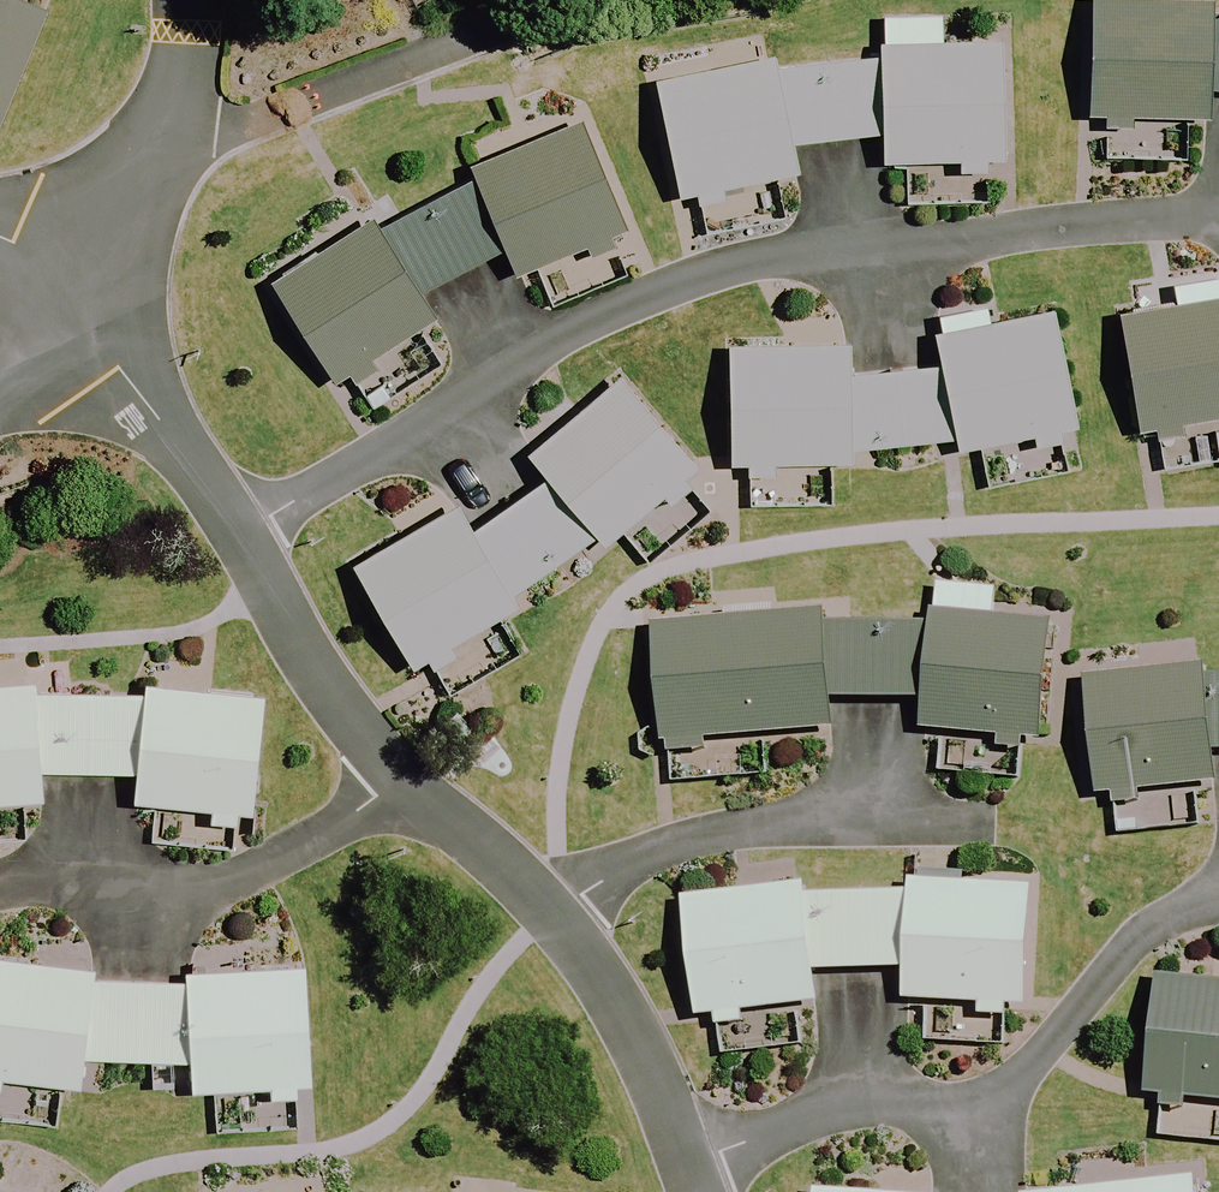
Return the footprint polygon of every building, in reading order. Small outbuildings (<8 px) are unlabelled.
[(1192,36),(1193,21),(1072,19),(1071,140),(1185,142),(1189,117),(1218,120),(1218,39),(1192,36)] [(991,188),(984,65),(874,71),(874,87),(768,97),(766,82),(647,106),(671,224),(783,203),(782,177),(873,168),(876,195),(991,188)] [(604,260),(553,148),(452,193),(458,208),(363,256),(356,243),(254,308),(320,410),(416,349),(405,325),(487,283),(500,308),(604,260)] [(1129,463),(1218,446),(1218,321),(1218,320),(1106,342),(1129,463)] [(718,373),(722,497),(833,493),(833,476),(939,468),(941,483),(1060,461),(1038,342),(925,362),(927,388),(835,396),(832,368),(718,373)] [(343,597),(407,702),(501,645),(494,630),(582,571),(591,583),(684,506),(606,413),(518,485),(532,507),(456,559),(440,536),(343,597)] [(895,756),(1016,767),(1028,642),(907,631),(906,650),(810,650),(808,634),(644,641),(653,769),(815,759),(812,726),(897,730),(895,756)] [(1190,699),(1190,684),(1069,695),(1081,815),(1194,805),(1195,779),(1218,779),(1218,699),(1190,699)] [(242,712),(131,706),(129,722),(23,721),(23,706),(0,708),(0,830),(27,827),(29,795),(119,799),(120,830),(235,835),(242,712)] [(1004,1026),(1007,903),(897,899),(895,916),(789,917),(788,902),(668,916),(682,1036),(796,1024),(796,998),(888,996),(889,1024),(1004,1026)] [(55,1110),(58,1081),(163,1088),(163,1117),(285,1115),(281,994),(167,996),(162,1008),(67,1007),(66,987),(0,979),(0,1104),(55,1110)] [(1139,1012),(1131,1137),(1218,1142),(1218,1016),(1139,1012)]
